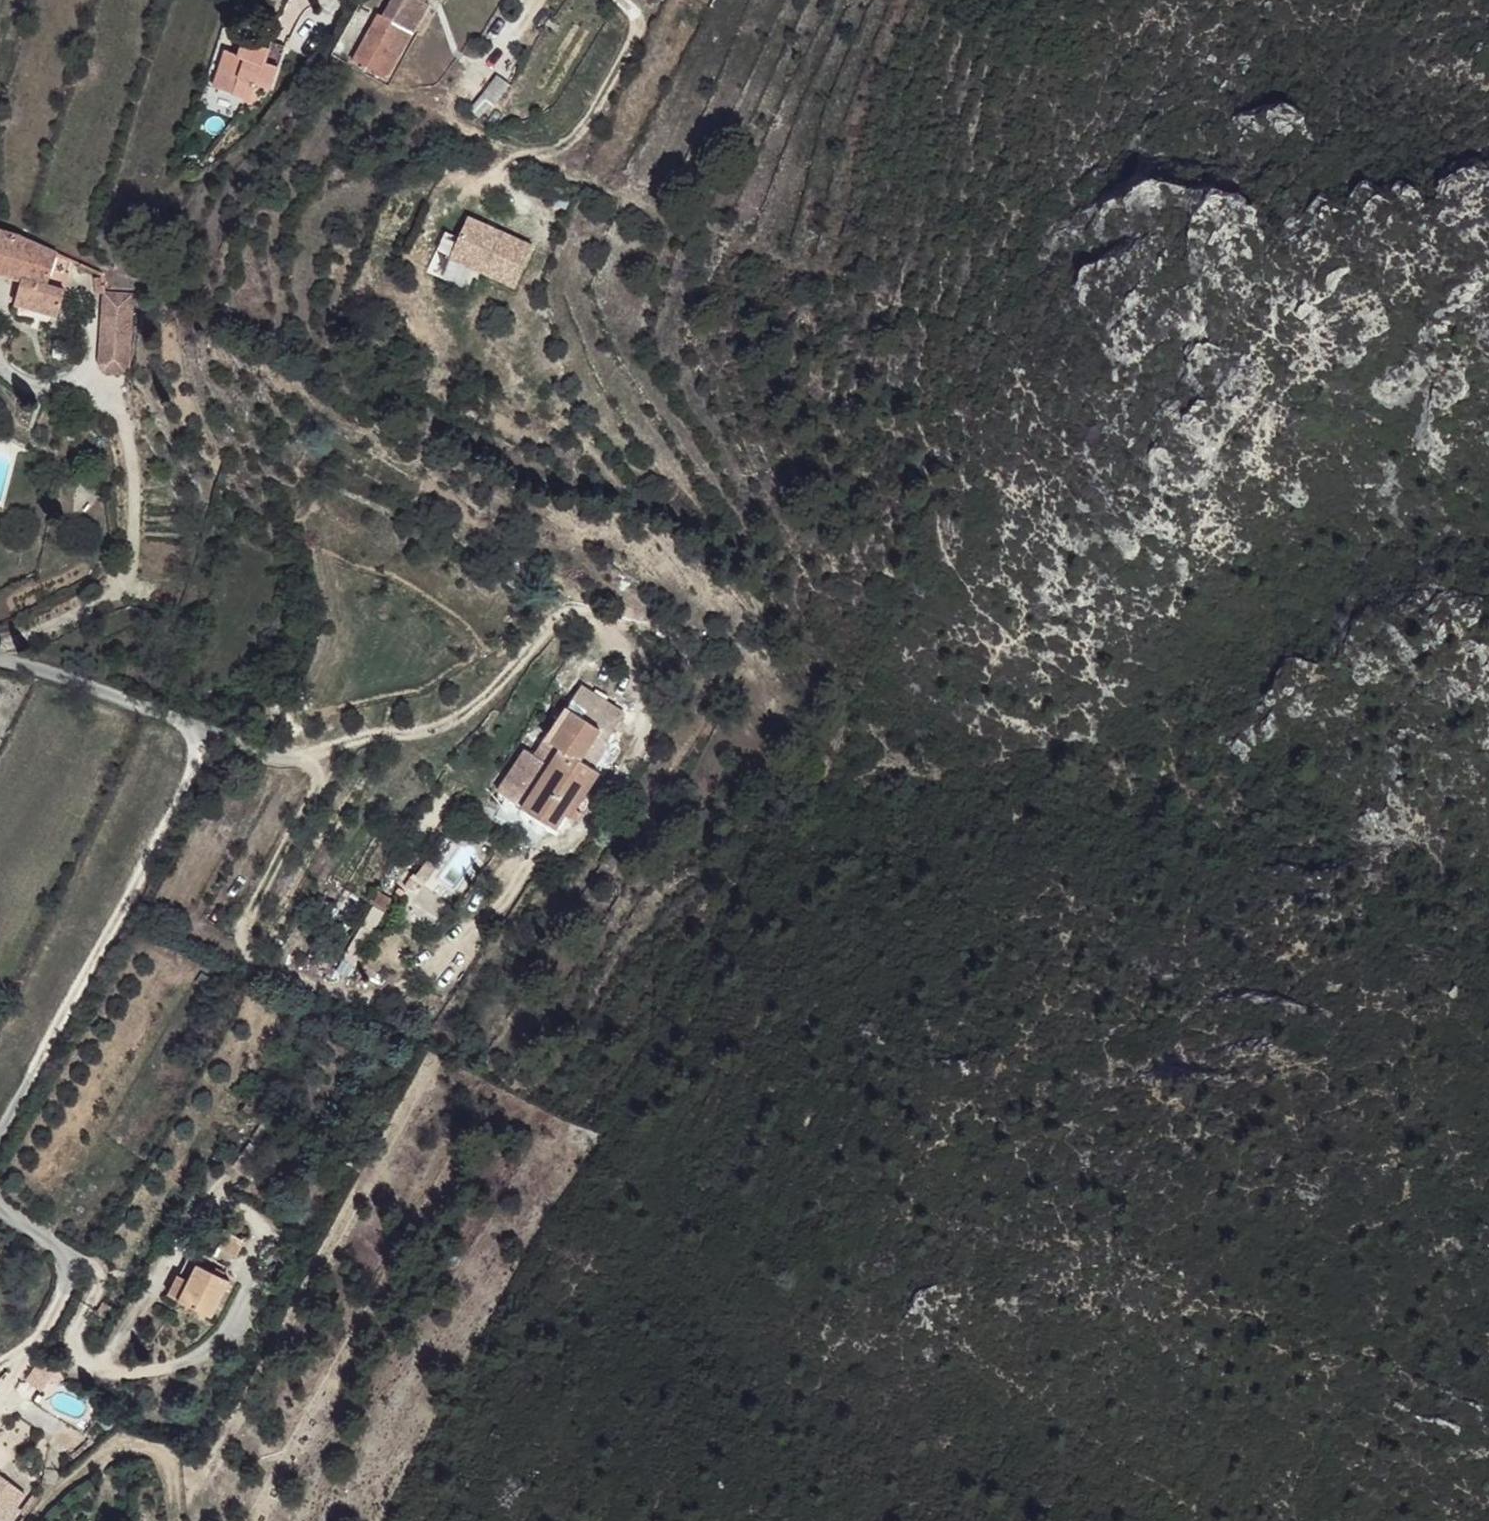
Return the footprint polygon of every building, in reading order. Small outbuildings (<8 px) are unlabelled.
[(382,16),(409,35),(428,8),(416,0),(393,0),(382,16)] [(409,35),(377,14),(346,59),(377,82),(409,35)] [(264,76),(249,72),(241,99),(254,103),(278,84),(286,57),(272,51),(264,76)] [(252,64),(228,57),(215,91),(241,99),(249,72),(252,64)] [(475,96),(458,111),(468,124),(484,107),(498,89),(487,80),(475,96)] [(513,286),(534,241),(465,211),(445,255),(513,286)] [(0,237),(0,276),(16,281),(9,306),(44,317),(52,319),(59,293),(43,288),(55,258),(14,241),(0,237)] [(130,301),(101,295),(89,369),(95,378),(118,382),(130,301)] [(603,726),(570,701),(557,719),(571,730),(519,800),(551,823),(561,809),(567,814),(600,770),(581,756),(603,726)] [(195,1254),(184,1248),(163,1290),(174,1296),(193,1258),(195,1254)] [(225,1272),(193,1258),(174,1296),(208,1311),(225,1272)] [(3,1433),(0,1437),(0,1459),(14,1441),(3,1433)] [(10,1514),(47,1465),(14,1441),(0,1459),(0,1506),(10,1514)]
